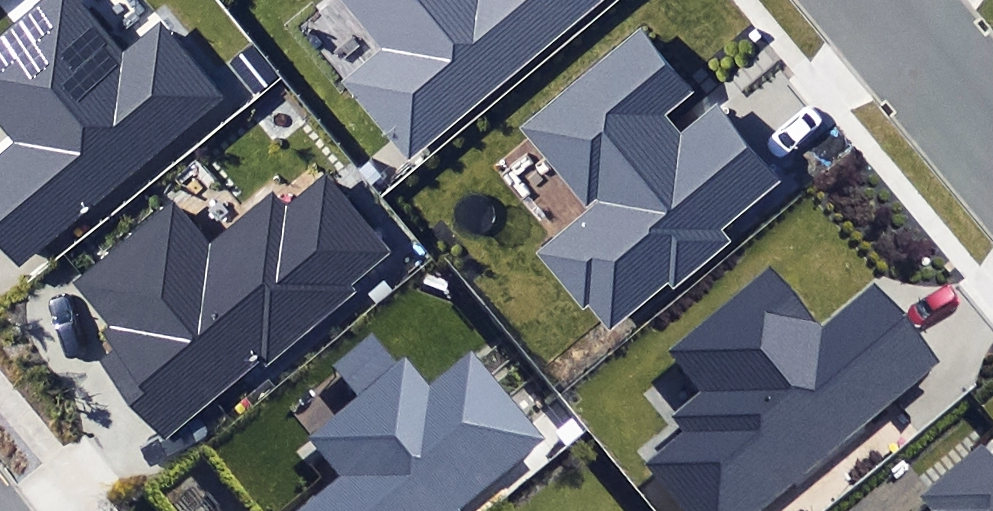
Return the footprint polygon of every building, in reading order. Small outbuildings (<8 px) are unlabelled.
[(17,265),(222,95),(161,22),(122,54),(78,0),(44,0),(0,36),(0,125),(16,144),(0,157),(0,245),(17,265)] [(408,158),(595,0),(341,0),(383,50),(345,82),(408,158)] [(590,306),(609,329),(669,278),(679,289),(734,243),(721,228),(777,180),(715,107),(680,136),(660,112),(685,90),(634,31),(515,131),(584,212),(533,256),(582,313),(590,306)] [(228,64),(256,96),(280,76),(252,44),(228,64)] [(107,363),(167,437),(259,364),(265,371),(360,295),(353,286),(395,252),(330,171),(289,204),(276,188),(206,244),(174,205),(78,281),(114,326),(107,331),(123,350),(107,363)] [(685,510),(754,510),(935,360),(873,286),(821,329),(770,268),(671,350),(704,388),(667,419),(681,435),(646,464),(685,510)] [(538,441),(469,360),(430,393),(401,359),(397,363),(371,333),(333,365),(358,395),(307,439),(338,476),(297,510),(456,510),(538,441)] [(979,453),(924,500),(933,510),(992,510),(992,469),(979,453)]
